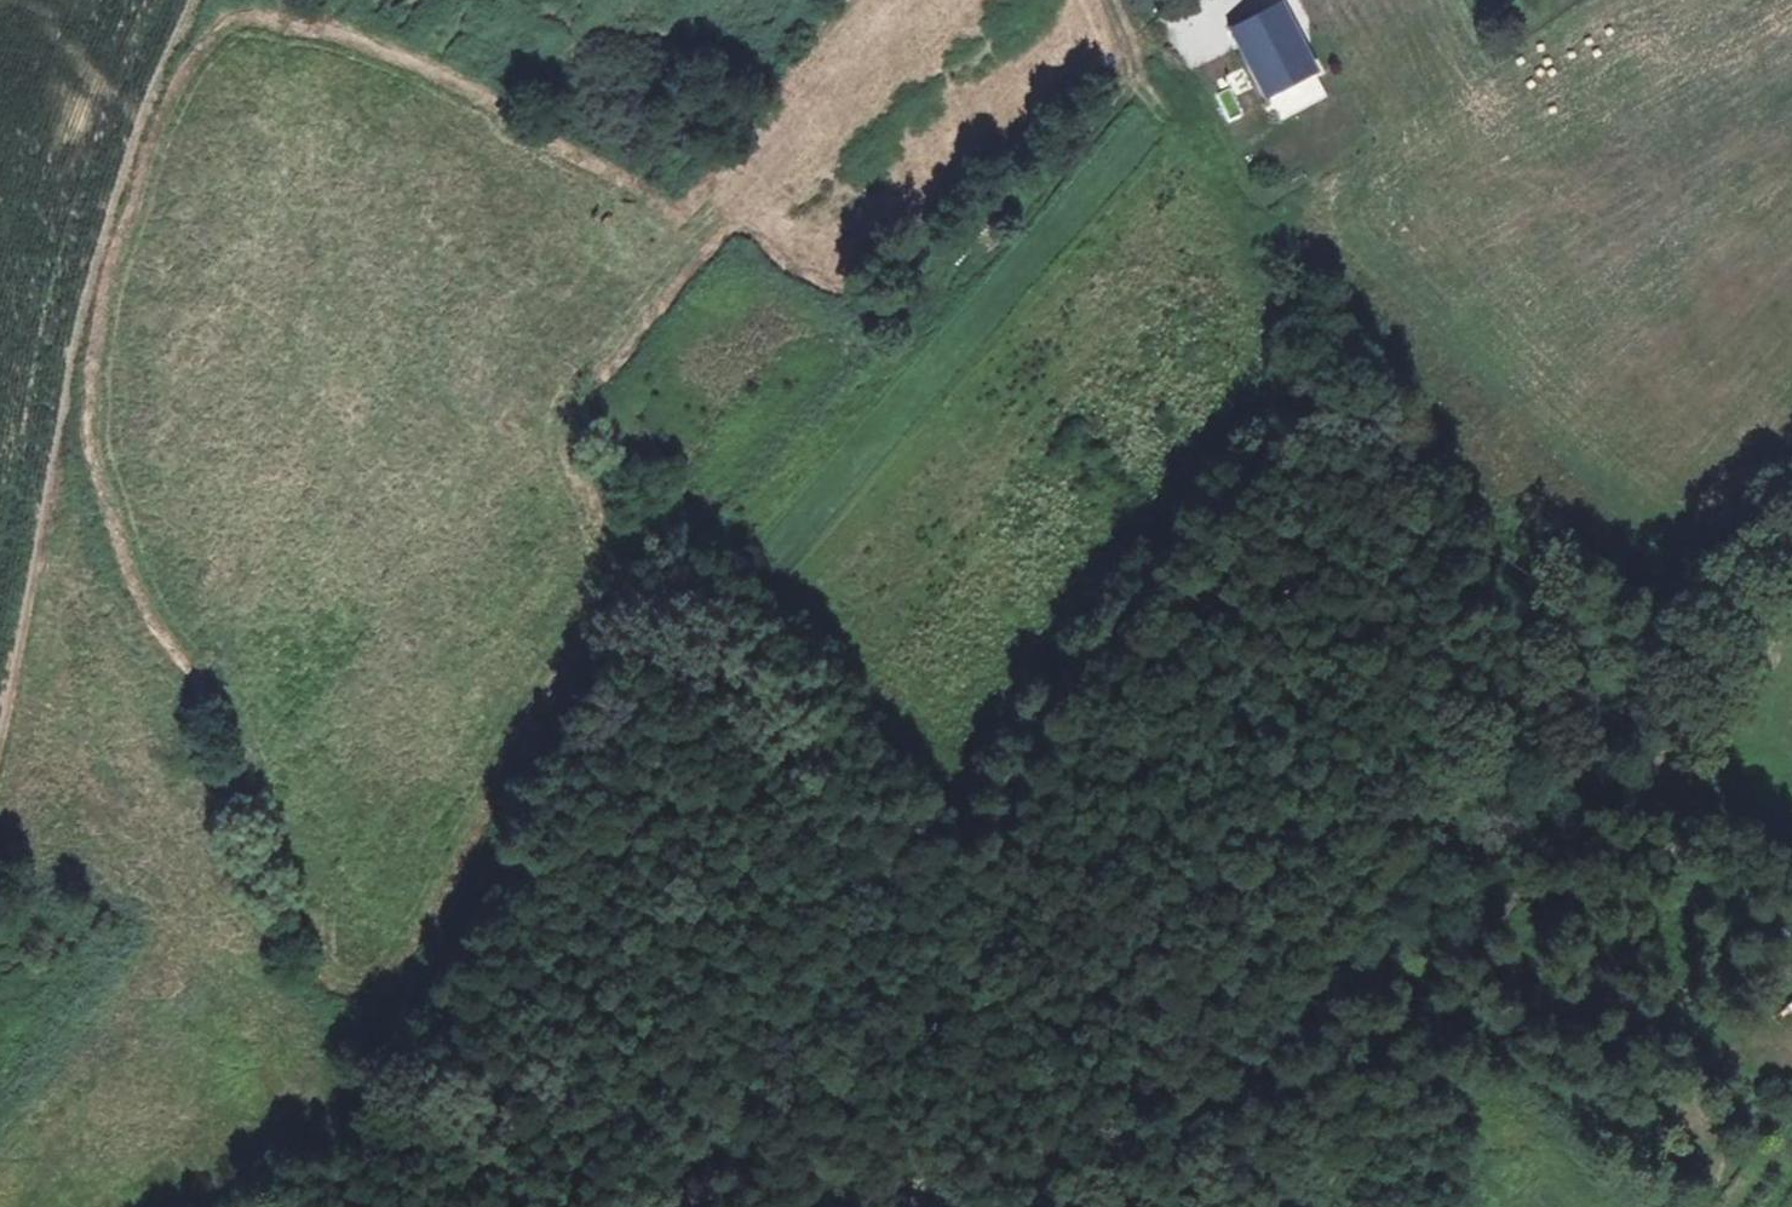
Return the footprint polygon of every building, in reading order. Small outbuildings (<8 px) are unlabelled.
[(1281,7),(1235,30),(1268,96),(1315,72),(1281,7)] [(1275,119),(1326,100),(1318,80),(1268,99),(1275,119)]
